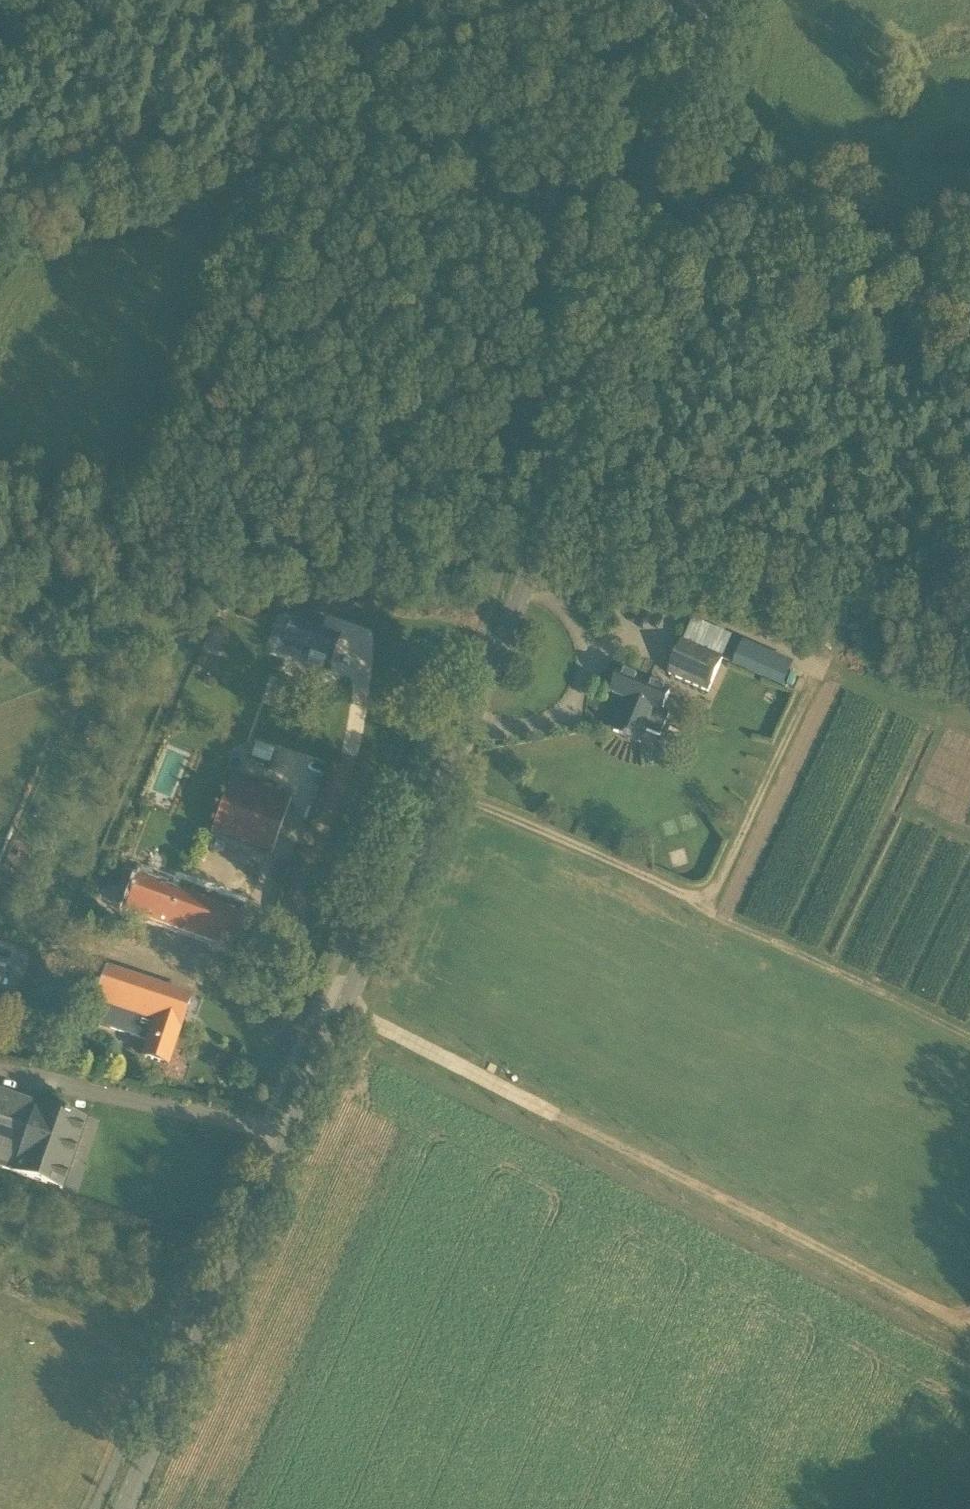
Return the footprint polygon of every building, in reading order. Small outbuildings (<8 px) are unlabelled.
[(669,675),(688,682),(710,691),(723,658),(732,637),(691,620),(683,641),(669,675)] [(290,621),(283,642),(310,653),(326,659),(328,659),(331,660),(339,638),(311,628),(290,621)] [(788,687),(798,663),(745,642),(736,666),(788,687)] [(645,733),(660,739),(669,716),(662,713),(670,693),(621,673),(612,693),(628,699),(624,708),(620,716),(616,715),(610,730),(614,731),(614,732),(641,743),(645,733)] [(258,741),(253,756),(272,762),(277,748),(258,741)] [(272,854),(291,799),(261,788),(233,778),(230,777),(213,833),(272,854)] [(230,951),(248,901),(177,875),(171,890),(126,874),(120,891),(133,895),(126,914),(230,951)] [(3,983),(16,948),(0,942),(0,982),(3,983)] [(191,998),(87,961),(69,1011),(139,1035),(145,1018),(156,1022),(144,1058),(167,1065),(179,1030),(191,998)] [(37,1106),(0,1093),(0,1169),(62,1190),(85,1122),(37,1106)]
